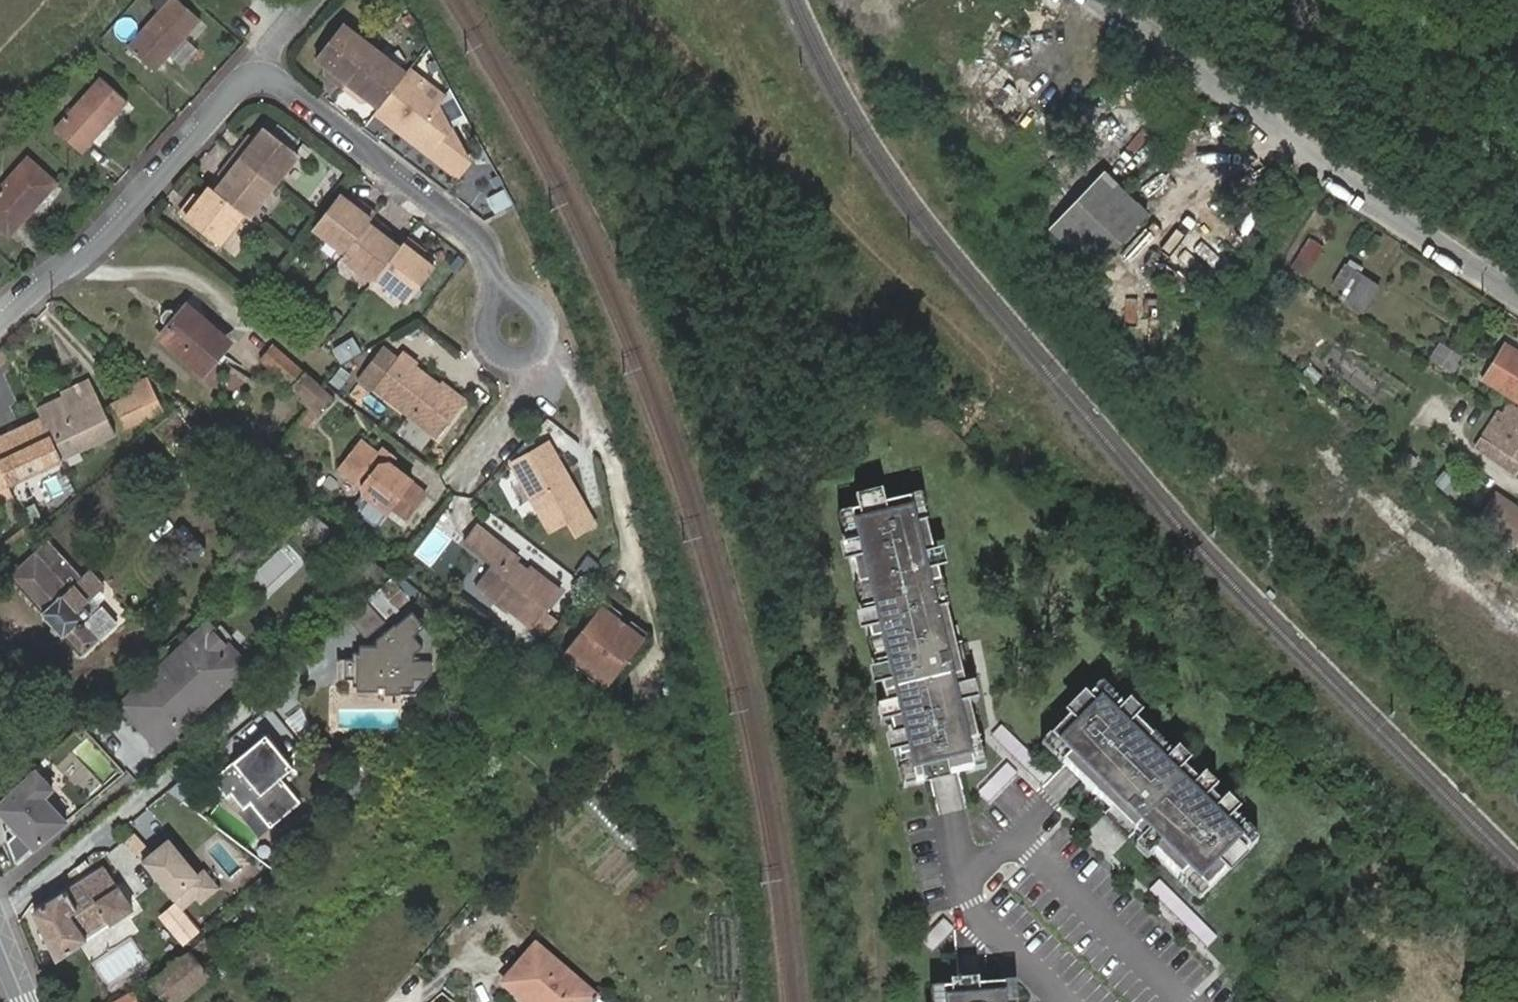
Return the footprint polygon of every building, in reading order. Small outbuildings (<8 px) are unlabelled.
[(127,47),(154,71),(201,18),(179,0),(170,0),(127,47)] [(346,89),(376,50),(346,26),(319,59),(336,73),(332,78),(346,89)] [(407,75),(376,50),(346,89),(358,99),(362,94),(381,109),(407,75)] [(423,82),(410,71),(407,75),(381,109),(378,113),(391,124),(394,120),(401,125),(398,130),(431,156),(459,178),(470,164),(452,130),(436,107),(416,90),(423,82)] [(100,77),(55,129),(82,153),(128,100),(100,77)] [(391,124),(398,130),(401,125),(394,120),(391,124)] [(249,140),(237,156),(278,187),(304,155),(270,129),(265,135),(256,145),(249,140)] [(254,134),(249,140),(256,145),(265,135),(254,134)] [(0,189),(0,230),(8,237),(57,181),(30,156),(0,189)] [(278,187),(237,156),(226,169),(233,175),(225,184),(217,193),(246,215),(252,220),(278,187)] [(233,175),(226,169),(222,174),(225,184),(233,175)] [(1052,223),(1071,244),(1124,189),(1106,171),(1052,223)] [(246,215),(217,193),(211,188),(206,194),(197,204),(193,201),(182,214),(222,246),(246,215)] [(1124,189),(1071,244),(1091,265),(1146,211),(1124,189)] [(197,204),(206,194),(198,196),(193,201),(197,204)] [(375,218),(378,213),(365,204),(359,211),(347,202),(341,197),(322,222),(316,230),(346,254),(375,218)] [(500,198),(489,204),(495,214),(506,207),(500,198)] [(359,211),(365,204),(360,200),(347,202),(359,211)] [(346,254),(343,258),(375,283),(378,278),(402,248),(394,242),(384,234),(388,229),(375,218),(346,254)] [(384,234),(394,242),(395,233),(388,229),(384,234)] [(1326,244),(1314,236),(1311,235),(1290,266),(1306,276),(1326,244)] [(423,251),(409,239),(402,248),(378,278),(411,303),(434,271),(428,267),(418,258),(423,251)] [(430,256),(423,251),(418,258),(428,267),(430,256)] [(1379,284),(1359,272),(1342,299),(1363,312),(1379,284)] [(186,306),(159,336),(203,374),(229,343),(186,306)] [(19,349),(11,340),(4,347),(13,355),(19,349)] [(1506,341),(1485,375),(1517,396),(1517,349),(1506,341)] [(1461,355),(1438,342),(1431,352),(1454,366),(1461,355)] [(326,391),(274,345),(260,361),(303,398),(301,401),(311,410),(326,391)] [(4,347),(0,351),(0,364),(2,366),(13,355),(4,347)] [(464,408),(402,358),(376,391),(438,440),(464,408)] [(111,406),(122,430),(163,411),(148,378),(131,386),(134,394),(111,406)] [(41,417),(61,460),(114,434),(94,391),(67,404),(63,396),(37,408),(41,417)] [(333,397),(326,391),(311,410),(317,415),(333,397)] [(1504,409),(1514,415),(1517,408),(1517,403),(1511,399),(1504,409)] [(1514,415),(1504,409),(1501,413),(1498,411),(1475,446),(1494,458),(1500,451),(1506,454),(1501,463),(1515,471),(1517,467),(1517,408),(1514,415)] [(223,464),(176,411),(155,429),(200,483),(223,464)] [(7,485),(61,460),(41,417),(0,437),(0,469),(7,485)] [(383,465),(380,455),(362,442),(340,469),(361,485),(364,496),(388,513),(392,509),(405,519),(426,493),(412,481),(413,480),(393,464),(383,465)] [(551,446),(515,466),(552,532),(588,513),(551,446)] [(385,450),(380,455),(383,465),(393,464),(396,459),(385,450)] [(40,481),(47,499),(72,490),(66,472),(40,481)] [(860,510),(844,514),(905,782),(945,772),(982,764),(961,675),(969,673),(965,656),(961,640),(955,641),(922,494),(886,502),(883,489),(857,495),(860,510)] [(1512,537),(1517,528),(1517,515),(1496,500),(1485,517),(1512,537)] [(330,529),(311,515),(300,528),(319,543),(330,529)] [(562,596),(541,578),(537,582),(529,575),(527,574),(517,565),(520,562),(507,552),(479,530),(466,547),(493,569),(477,590),(509,614),(512,612),(535,631),(562,596)] [(286,545),(250,574),(267,595),(303,565),(286,545)] [(365,556),(354,571),(346,581),(363,594),(388,574),(365,556)] [(88,601),(91,598),(104,585),(91,570),(82,578),(62,557),(23,591),(79,656),(115,625),(100,607),(92,614),(86,607),(82,609),(82,608),(88,602),(88,601)] [(1494,588),(1514,566),(1504,557),(1484,580),(1494,588)] [(586,562),(577,573),(590,583),(598,572),(586,562)] [(537,582),(541,578),(533,571),(529,575),(537,582)] [(395,584),(385,593),(397,607),(407,599),(395,584)] [(100,607),(91,598),(88,601),(88,602),(82,608),(82,609),(86,607),(92,614),(100,607)] [(367,599),(346,616),(366,639),(386,622),(367,599)] [(607,604),(601,611),(618,624),(624,617),(607,604)] [(345,659),(345,679),(353,679),(353,686),(400,686),(400,694),(415,694),(433,672),(433,635),(412,611),(380,639),(377,639),(377,646),(360,646),(360,653),(353,653),(353,659),(345,659)] [(601,611),(568,655),(585,668),(596,676),(610,687),(643,643),(628,632),(618,624),(601,611)] [(633,625),(628,632),(643,643),(649,636),(633,625)] [(162,736),(193,707),(196,711),(244,666),(207,627),(151,680),(158,687),(139,705),(132,697),(121,708),(141,729),(144,726),(149,722),(162,736)] [(585,668),(568,655),(562,662),(580,675),(585,668)] [(605,694),(610,687),(596,676),(590,683),(605,694)] [(151,680),(132,697),(139,705),(158,687),(151,680)] [(1101,685),(1045,742),(1075,772),(1111,808),(1106,813),(1118,825),(1130,837),(1135,831),(1200,896),(1256,838),(1101,685)] [(149,722),(144,726),(161,744),(196,711),(193,707),(162,736),(149,722)] [(265,731),(279,720),(269,708),(255,719),(265,731)] [(301,802),(281,778),(294,767),(266,734),(212,779),(227,797),(231,793),(244,808),(251,802),(271,827),(301,802)] [(105,785),(120,772),(89,737),(74,750),(105,785)] [(1021,744),(1015,751),(1042,777),(1048,770),(1021,744)] [(71,820),(52,804),(61,796),(37,770),(0,804),(0,810),(20,833),(11,841),(18,863),(71,820)] [(339,813),(350,804),(344,796),(332,806),(339,813)] [(170,839),(143,860),(182,908),(197,897),(202,903),(220,887),(204,867),(197,872),(170,839)] [(104,867),(36,914),(56,960),(132,909),(104,867)] [(1208,946),(1218,935),(1161,878),(1150,888),(1208,946)] [(149,980),(168,1001),(178,1001),(208,976),(203,970),(221,954),(203,933),(149,980)] [(535,948),(503,986),(521,1001),(597,1001),(535,948)] [(935,990),(936,1001),(1016,1001),(1014,983),(976,986),(935,990)]
